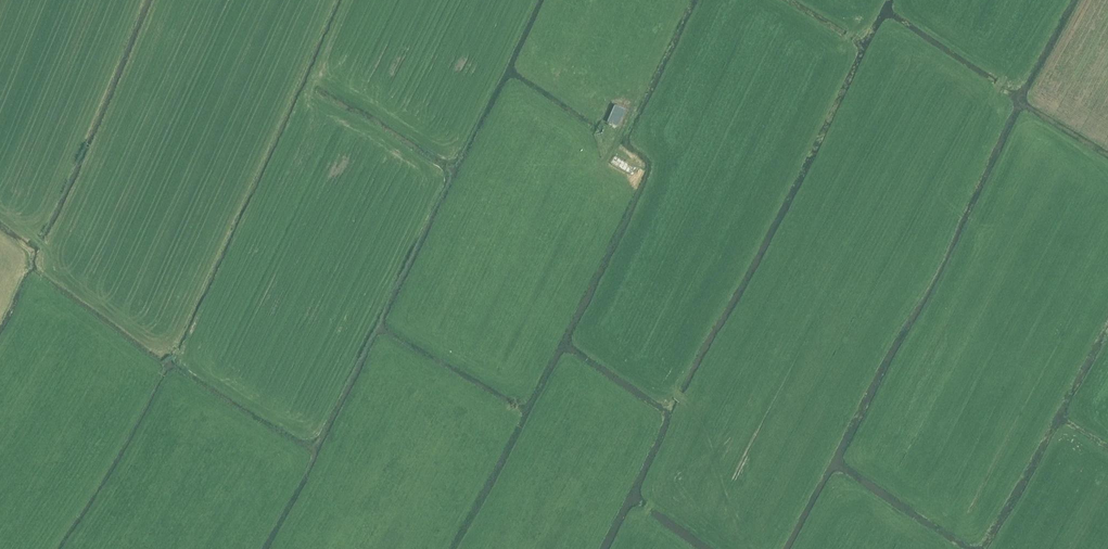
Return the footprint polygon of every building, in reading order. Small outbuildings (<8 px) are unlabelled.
[(610,122),(620,125),(625,107),(615,104),(610,122)]
